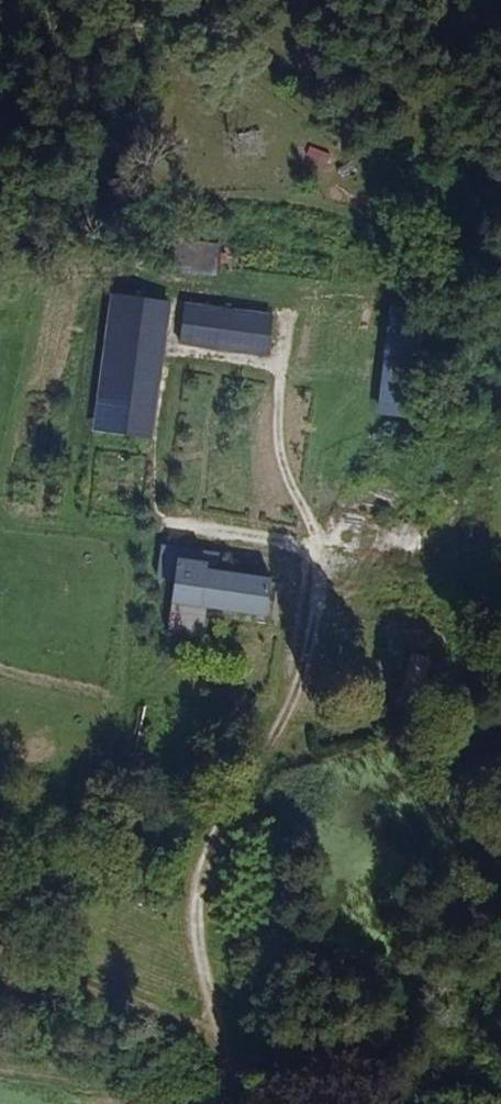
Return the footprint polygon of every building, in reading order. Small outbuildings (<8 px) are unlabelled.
[(304,165),(286,157),(282,165),(300,173),(304,165)] [(324,164),(313,169),(320,184),(331,178),(324,164)] [(203,279),(205,250),(153,246),(151,274),(203,279)] [(169,309),(114,302),(95,439),(151,446),(169,309)] [(267,317),(178,305),(172,349),(261,361),(267,317)] [(170,537),(166,575),(182,577),(176,634),(217,638),(220,607),(285,613),(289,573),(227,567),(229,554),(190,550),(191,539),(170,537)] [(401,560),(416,564),(420,548),(405,544),(401,560)]
